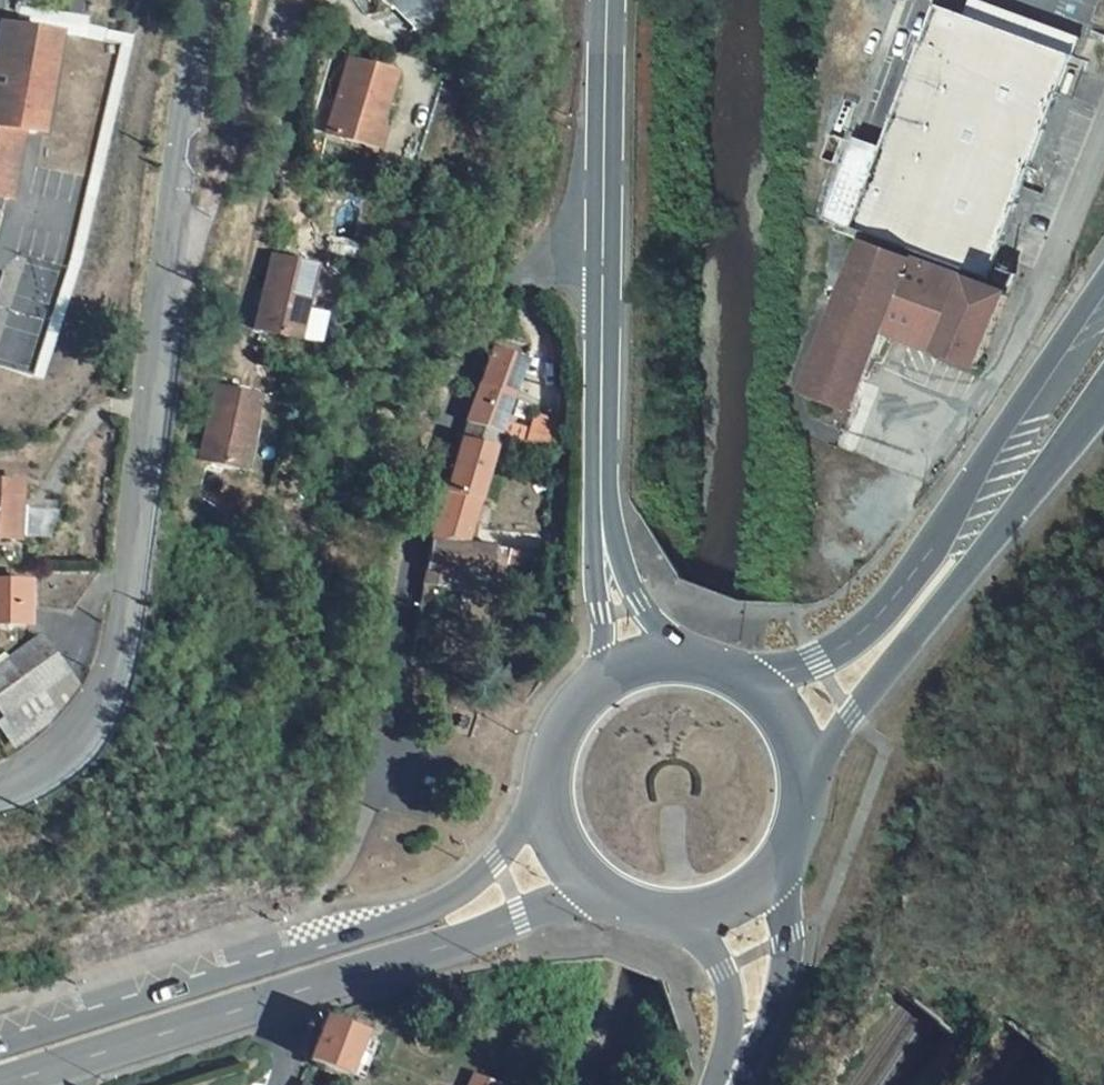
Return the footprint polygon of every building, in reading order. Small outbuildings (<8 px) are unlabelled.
[(1077,38),(979,0),(970,0),(963,17),(1069,56),(1077,38)] [(986,277),(1069,56),(963,17),(936,7),(880,153),(857,215),(853,228),(986,277)] [(22,30),(20,41),(9,38),(3,72),(0,72),(0,111),(40,125),(56,36),(22,30)] [(31,378),(69,261),(120,45),(79,36),(29,250),(0,337),(0,368),(31,378)] [(375,70),(350,62),(326,136),(360,147),(366,129),(377,132),(395,77),(375,70)] [(0,111),(0,199),(9,201),(21,132),(39,135),(40,125),(0,111)] [(377,132),(366,129),(360,147),(377,152),(383,134),(377,132)] [(830,205),(857,215),(880,153),(853,143),(830,205)] [(825,218),(853,228),(857,215),(830,205),(825,218)] [(913,257),(865,239),(864,241),(808,391),(852,411),(884,332),(913,257)] [(272,257),(255,329),(299,340),(319,345),(326,316),(305,311),(316,268),(272,257)] [(912,343),(941,267),(913,257),(884,332),(912,343)] [(912,343),(940,354),(940,352),(969,278),(941,267),(912,343)] [(1004,271),(1000,269),(996,283),(1001,284),(1012,287),(1017,276),(1004,271)] [(940,352),(979,369),(1010,292),(1000,289),(994,287),(969,278),(940,352)] [(504,421),(530,346),(500,335),(469,423),(499,434),(504,421)] [(243,471),(260,397),(216,387),(199,460),(243,471)] [(526,443),(532,429),(504,421),(499,434),(526,443)] [(499,434),(469,423),(463,439),(433,540),(467,543),(499,434)] [(18,540),(21,484),(0,482),(0,539),(18,540)] [(467,543),(433,540),(425,585),(443,587),(445,571),(506,578),(508,563),(509,550),(497,549),(497,547),(467,543)] [(537,552),(509,550),(508,563),(537,567),(537,552)] [(0,582),(0,625),(29,626),(30,583),(0,582)] [(4,719),(0,722),(0,731),(6,740),(50,709),(40,695),(68,674),(40,636),(0,664),(0,713),(4,719)] [(46,726),(77,687),(68,674),(40,695),(50,709),(6,740),(13,750),(46,726)] [(308,1062),(344,1077),(362,1033),(326,1018),(308,1062)] [(473,1075),(468,1084),(501,1084),(473,1075)]
